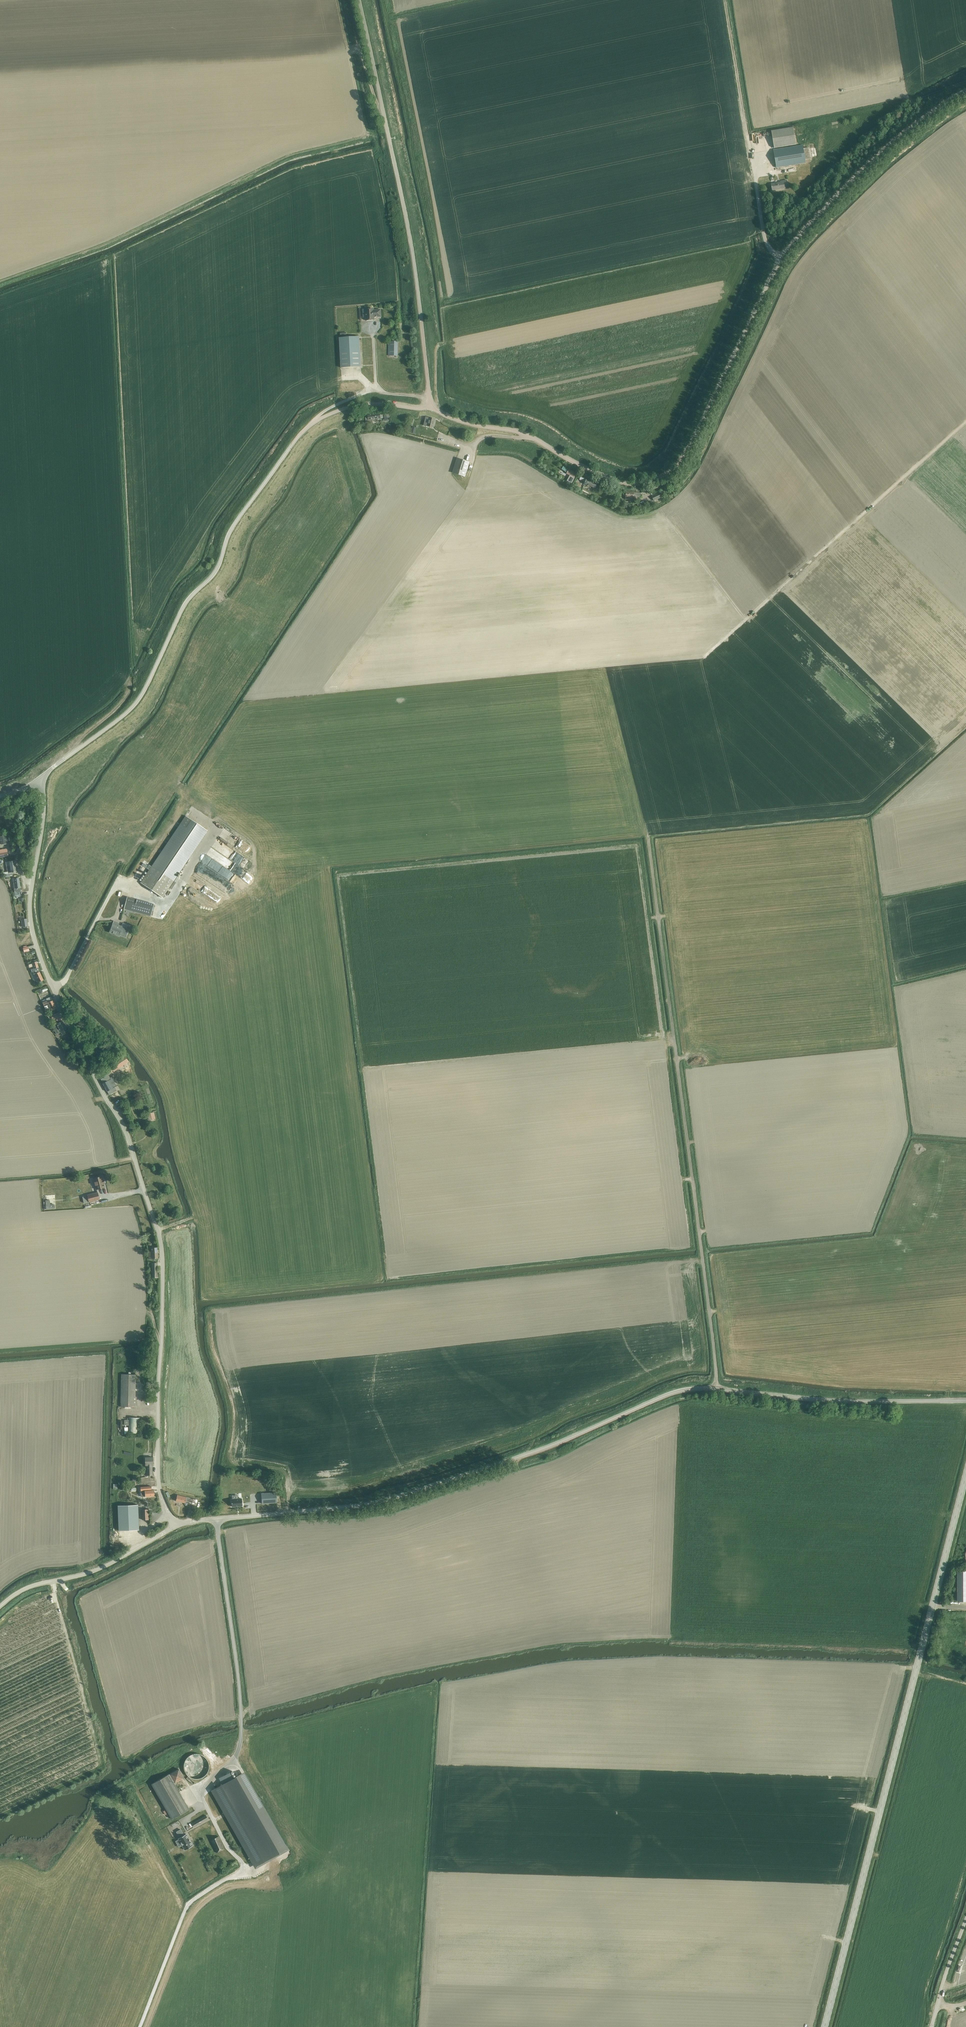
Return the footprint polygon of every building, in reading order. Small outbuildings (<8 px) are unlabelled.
[(796,144),(793,127),(771,131),(774,148),(796,144)] [(804,148),(803,145),(773,150),(776,168),(806,163),(805,159),(810,158),(809,148),(804,148)] [(772,191),(788,188),(787,180),(781,181),(781,182),(771,184),(772,191)] [(374,309),(363,309),(363,313),(366,313),(366,321),(375,320),(374,317),(381,317),(381,310),(374,310),(374,309)] [(359,337),(339,338),(341,368),(361,367),(361,365),(359,337)] [(389,356),(398,356),(398,342),(389,341),(389,356)] [(368,417),(365,417),(366,424),(373,423),(373,420),(381,419),(383,418),(383,414),(380,415),(380,414),(368,415),(368,417)] [(426,417),(424,425),(433,428),(435,419),(426,417)] [(453,473),(465,477),(469,462),(457,458),(453,473)] [(571,482),(576,473),(569,469),(566,473),(570,475),(567,480),(571,482)] [(584,481),(583,484),(595,489),(597,484),(581,477),(580,480),(584,481)] [(626,491),(626,499),(629,500),(634,500),(634,497),(641,498),(641,493),(634,492),(626,491)] [(207,831),(185,816),(140,883),(162,898),(207,831)] [(210,847),(235,860),(238,854),(223,846),(225,841),(219,838),(218,840),(214,838),(210,847)] [(232,881),(241,868),(223,856),(219,862),(220,863),(215,871),(232,881)] [(7,872),(3,872),(4,874),(4,877),(12,876),(12,872),(17,872),(15,860),(6,862),(6,867),(8,866),(9,872),(7,872)] [(199,872),(197,875),(212,883),(215,878),(208,874),(206,876),(199,872)] [(19,878),(13,879),(14,889),(15,892),(21,892),(20,888),(19,878)] [(206,890),(207,887),(200,883),(196,889),(206,894),(204,897),(209,899),(213,891),(210,890),(209,892),(206,890)] [(214,892),(210,899),(217,904),(221,896),(214,892)] [(127,897),(124,909),(147,915),(151,916),(154,904),(150,903),(127,897)] [(112,925),(109,932),(119,936),(120,935),(126,937),(129,929),(118,925),(117,927),(112,925)] [(35,969),(31,970),(32,972),(33,972),(34,975),(35,974),(35,975),(39,983),(40,982),(41,981),(44,980),(40,972),(39,968),(37,962),(33,963),(35,969)] [(47,1001),(43,1003),(46,1010),(49,1008),(50,1012),(57,1009),(53,1000),(51,997),(46,999),(47,1001)] [(57,1025),(53,1027),(55,1030),(54,1030),(56,1034),(60,1032),(62,1035),(66,1033),(64,1030),(66,1029),(63,1021),(57,1024),(57,1025)] [(126,1057),(109,1068),(112,1071),(113,1070),(117,1068),(123,1064),(123,1065),(126,1063),(129,1062),(126,1057)] [(102,1078),(101,1079),(103,1083),(103,1084),(105,1088),(107,1092),(109,1094),(112,1093),(116,1090),(115,1089),(115,1088),(114,1088),(117,1086),(116,1086),(112,1080),(112,1078),(111,1079),(110,1078),(108,1074),(104,1076),(105,1077),(102,1078)] [(103,1180),(102,1176),(94,1178),(96,1190),(105,1187),(104,1184),(105,1183),(104,1180),(103,1180)] [(87,1196),(82,1197),(84,1203),(89,1202),(99,1199),(98,1193),(87,1195),(87,1196)] [(50,1200),(46,1200),(46,1209),(55,1209),(55,1204),(50,1205),(50,1200)] [(158,1258),(157,1248),(152,1248),(152,1252),(149,1252),(149,1259),(158,1258)] [(135,1407),(136,1375),(121,1374),(121,1407),(135,1407)] [(124,1420),(124,1425),(128,1425),(128,1433),(140,1433),(140,1418),(128,1417),(128,1420),(124,1420)] [(147,1466),(147,1475),(153,1475),(152,1465),(153,1465),(152,1458),(145,1458),(145,1466),(147,1466)] [(154,1496),(154,1490),(152,1490),(152,1487),(142,1487),(142,1496),(154,1496)] [(276,1493),(261,1494),(262,1504),(277,1503),(276,1493)] [(177,1495),(176,1502),(185,1504),(186,1502),(189,1503),(189,1505),(190,1505),(196,1506),(198,1500),(196,1499),(177,1495)] [(138,1505),(118,1505),(119,1525),(119,1531),(139,1530),(138,1505)] [(957,1601),(965,1601),(965,1571),(957,1571),(957,1601)] [(193,1754),(191,1754),(189,1755),(187,1757),(186,1758),(185,1760),(184,1762),(183,1765),(183,1767),(183,1769),(184,1771),(185,1773),(186,1775),(188,1776),(190,1778),(192,1779),(194,1779),(196,1779),(198,1779),(200,1779),(202,1778),(204,1777),(206,1775),(207,1774),(208,1772),(209,1769),(209,1767),(209,1765),(209,1763),(209,1762),(208,1760),(207,1758),(205,1757),(204,1755),(202,1754),(200,1754),(198,1753),(197,1753),(195,1753),(193,1754)] [(189,1809),(174,1783),(183,1777),(178,1769),(169,1774),(151,1784),(172,1819),(189,1809)] [(245,1781),(241,1774),(233,1778),(230,1772),(228,1773),(219,1778),(222,1784),(215,1788),(214,1789),(216,1791),(246,1845),(258,1865),(269,1859),(284,1850),(245,1781)] [(208,1819),(206,1815),(192,1823),(195,1827),(208,1819)] [(181,1829),(176,1832),(177,1832),(180,1837),(178,1838),(185,1850),(193,1845),(186,1834),(182,1836),(182,1835),(181,1834),(182,1833),(181,1830),(181,1829)] [(224,1849),(219,1836),(211,1840),(216,1853),(224,1849)]
